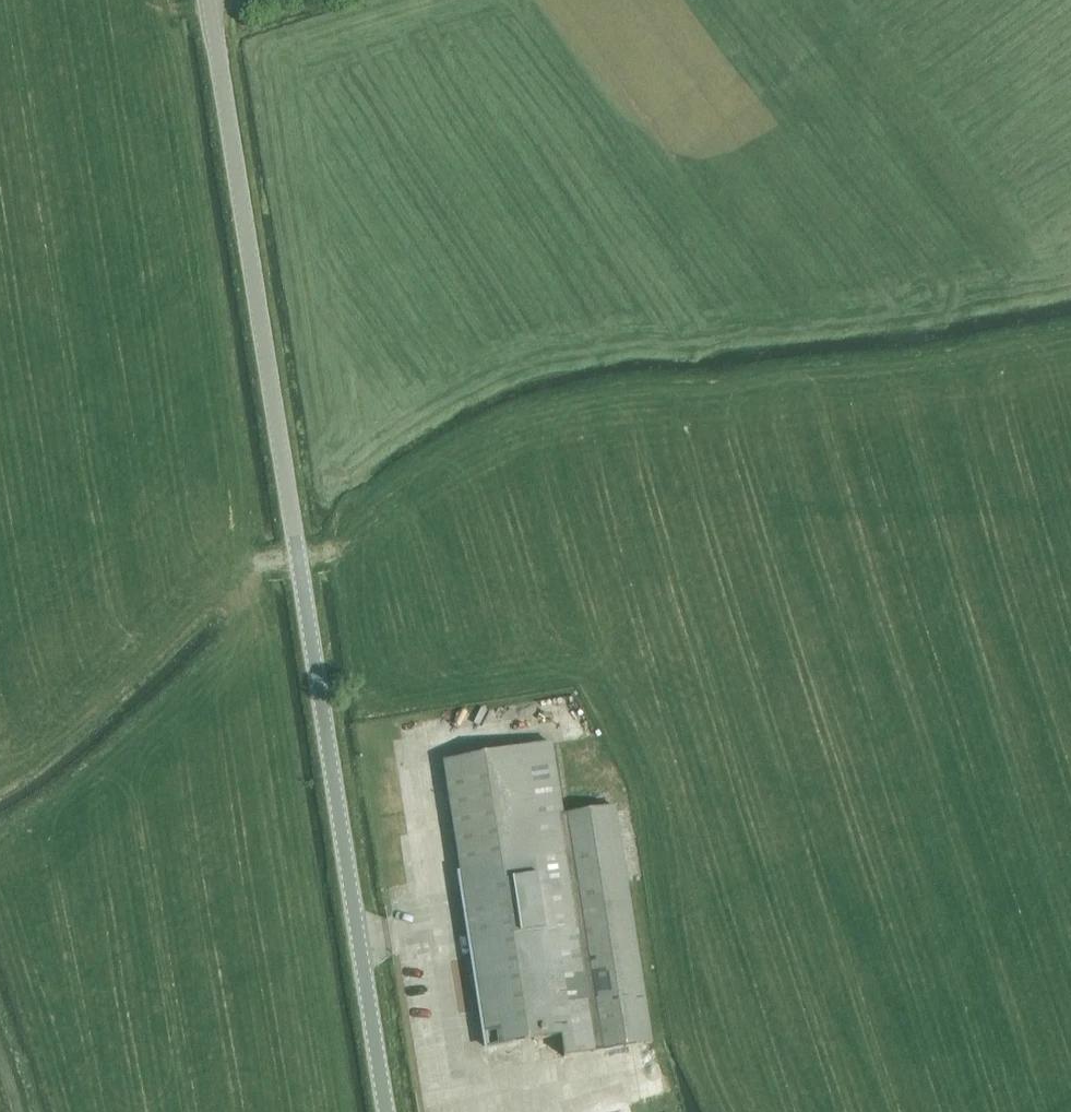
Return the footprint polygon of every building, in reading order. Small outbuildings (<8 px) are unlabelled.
[(564,817),(552,745),(443,762),(476,973),(470,974),(472,987),(478,986),(488,1048),(561,1037),(564,1058),(652,1044),(615,809),(564,817)]
